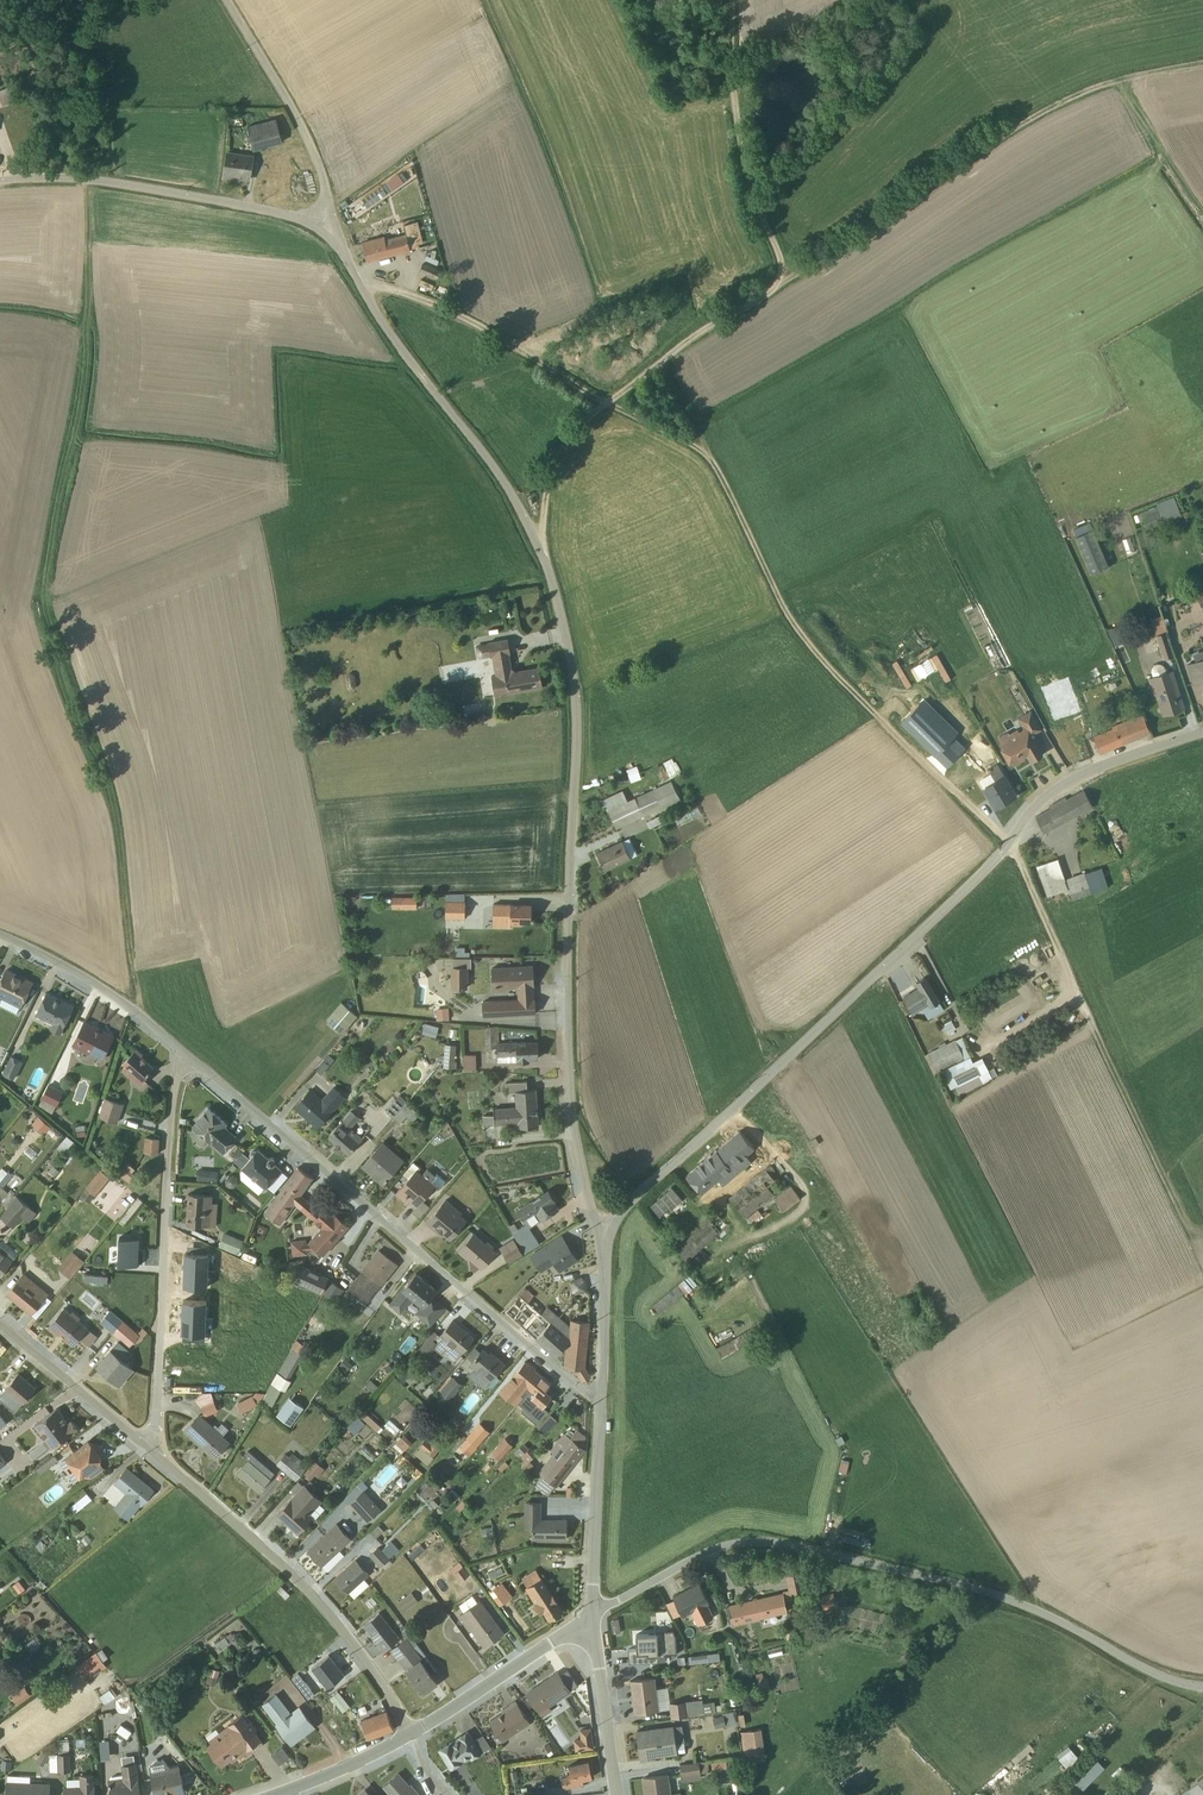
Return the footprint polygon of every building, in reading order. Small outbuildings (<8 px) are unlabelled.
[(14,100),(9,86),(0,89),(0,96),(3,104),(14,100)] [(228,119),(228,129),(242,127),(241,118),(228,119)] [(282,142),(276,119),(247,126),(253,150),(282,142)] [(249,180),(253,155),(227,151),(223,178),(234,180),(234,177),(249,180)] [(362,243),(367,262),(410,251),(409,246),(419,244),(414,223),(404,225),(406,234),(384,239),(384,238),(362,243)] [(423,262),(418,273),(435,281),(440,270),(423,262)] [(914,444),(904,448),(912,467),(922,464),(914,444)] [(1157,506),(1133,516),(1135,523),(1142,520),(1146,530),(1181,516),(1173,496),(1155,503),(1157,506)] [(1074,538),(1090,575),(1108,567),(1092,530),(1074,538)] [(1190,605),(1199,602),(1201,607),(1202,606),(1202,591),(1196,593),(1196,594),(1187,598),(1190,605)] [(1156,605),(1148,608),(1151,617),(1152,617),(1153,621),(1151,622),(1152,624),(1162,620),(1156,605)] [(1111,623),(1103,626),(1115,650),(1127,644),(1119,625),(1114,628),(1111,623)] [(1166,633),(1156,636),(1163,660),(1174,656),(1166,633)] [(495,695),(542,686),(543,686),(539,666),(517,670),(511,666),(509,654),(509,653),(510,653),(508,637),(488,641),(488,643),(475,645),(477,658),(490,656),(492,657),(495,674),(491,675),(495,695)] [(1202,682),(1202,683),(1202,651),(1193,654),(1195,661),(1185,665),(1192,686),(1202,682)] [(1162,716),(1184,709),(1184,708),(1172,670),(1166,672),(1164,667),(1161,665),(1158,664),(1154,665),(1151,668),(1150,671),(1152,676),(1147,678),(1152,695),(1153,696),(1156,695),(1162,716)] [(480,677),(480,666),(440,667),(441,678),(480,677)] [(347,672),(345,675),(347,686),(350,689),(354,688),(356,685),(354,674),(351,672),(347,672)] [(1053,694),(1043,699),(1053,724),(1081,712),(1073,690),(1055,697),(1053,694)] [(926,739),(933,751),(973,727),(955,696),(923,715),(934,733),(933,734),(929,727),(918,733),(923,741),(926,739)] [(415,700),(411,705),(412,714),(429,713),(427,699),(415,700)] [(1042,730),(1030,710),(1017,718),(1023,729),(1019,731),(1017,729),(1009,733),(1008,732),(997,738),(1002,747),(1001,748),(1008,760),(1010,759),(1013,764),(1023,759),(1023,758),(1022,756),(1028,753),(1031,758),(1041,753),(1039,751),(1043,749),(1035,734),(1042,730)] [(1093,737),(1100,754),(1150,734),(1141,714),(1111,727),(1110,724),(1092,732),(1094,736),(1093,737)] [(1015,796),(997,764),(988,769),(990,773),(983,778),(987,786),(983,789),(994,808),(1015,796)] [(637,767),(626,771),(631,782),(641,779),(637,767)] [(670,781),(652,789),(660,808),(668,805),(670,809),(678,804),(677,800),(679,799),(670,781)] [(95,782),(81,788),(87,802),(101,795),(95,782)] [(607,810),(616,829),(660,808),(652,789),(607,810)] [(602,800),(607,810),(627,801),(622,790),(602,800)] [(1035,817),(1044,834),(1092,808),(1083,791),(1066,800),(1065,798),(1049,807),(1050,809),(1035,817)] [(647,822),(650,828),(661,822),(658,816),(647,822)] [(636,855),(628,838),(597,853),(605,870),(636,855)] [(1102,865),(1100,858),(1087,862),(1089,869),(1102,865)] [(1080,898),(1107,888),(1104,879),(1102,871),(1092,873),(1085,876),(1084,873),(1065,880),(1057,860),(1036,867),(1047,897),(1066,890),(1068,895),(1069,895),(1071,901),(1072,901),(1080,899),(1080,898)] [(647,867),(644,863),(634,869),(637,874),(647,867)] [(464,893),(445,893),(445,918),(465,918),(464,893)] [(393,897),(385,897),(385,905),(392,905),(392,908),(416,908),(417,896),(393,896),(393,897)] [(493,904),(493,927),(510,927),(510,924),(521,924),(521,921),(531,921),(531,904),(493,904)] [(463,947),(455,947),(455,957),(469,957),(469,951),(464,951),(463,947)] [(471,966),(471,957),(453,957),(453,965),(451,966),(451,988),(467,988),(468,967),(471,966)] [(361,959),(354,960),(356,972),(363,971),(361,959)] [(535,1012),(532,965),(491,967),(492,990),(493,990),(517,988),(518,998),(482,1001),(483,1015),(535,1012)] [(20,1007),(32,982),(6,969),(0,982),(0,997),(20,1007)] [(919,988),(903,998),(913,1014),(922,1009),(928,1020),(943,1011),(924,978),(916,983),(919,988)] [(74,1006),(46,992),(35,1014),(52,1023),(49,1028),(61,1034),(64,1028),(63,1027),(74,1006)] [(449,1018),(449,1007),(436,1008),(436,1019),(449,1018)] [(943,1027),(947,1034),(956,1029),(951,1020),(943,1024),(944,1026),(943,1027)] [(95,1027),(84,1022),(73,1045),(101,1060),(113,1036),(102,1031),(102,1032),(95,1028),(95,1027)] [(529,1058),(538,1058),(537,1041),(499,1043),(498,1029),(497,1029),(497,1026),(485,1026),(485,1048),(496,1048),(497,1062),(529,1061),(529,1058)] [(448,1033),(447,1042),(460,1043),(462,1034),(448,1033)] [(939,1047),(927,1053),(936,1072),(956,1062),(957,1062),(961,1060),(961,1059),(964,1058),(964,1059),(971,1056),(961,1037),(955,1040),(955,1039),(945,1044),(944,1042),(938,1045),(939,1047)] [(456,1045),(445,1043),(443,1067),(454,1068),(456,1045)] [(142,1054),(136,1048),(123,1063),(125,1065),(122,1069),(141,1086),(151,1075),(148,1072),(153,1067),(141,1056),(142,1054)] [(475,1054),(463,1055),(463,1068),(476,1070),(475,1054)] [(11,1055),(2,1073),(14,1079),(23,1061),(11,1055)] [(315,1069),(321,1074),(334,1059),(329,1055),(315,1069)] [(961,1094),(992,1079),(981,1057),(972,1062),(970,1057),(941,1071),(950,1089),(957,1086),(961,1094)] [(482,1116),(482,1124),(494,1124),(517,1123),(517,1127),(538,1126),(536,1089),(528,1089),(527,1080),(505,1082),(506,1091),(515,1091),(515,1106),(493,1107),(493,1115),(482,1116)] [(38,1105),(52,1113),(64,1091),(49,1083),(48,1083),(38,1105)] [(311,1088),(295,1106),(318,1126),(345,1095),(334,1085),(322,1098),(311,1088)] [(398,1096),(385,1110),(392,1116),(405,1101),(398,1096)] [(125,1103),(108,1098),(102,1117),(119,1122),(125,1103)] [(405,1101),(392,1116),(400,1123),(406,1116),(412,1121),(419,1114),(405,1101)] [(209,1141),(223,1152),(236,1136),(224,1126),(226,1123),(208,1107),(193,1125),(194,1127),(191,1131),(191,1134),(203,1145),(205,1145),(209,1141)] [(359,1117),(351,1110),(329,1136),(335,1142),(335,1143),(340,1147),(341,1147),(348,1153),(362,1137),(351,1127),(359,1117)] [(32,1124),(43,1135),(50,1128),(38,1117),(32,1124)] [(76,1130),(77,1136),(86,1135),(85,1129),(86,1128),(85,1125),(84,1124),(81,1123),(77,1124),(75,1126),(74,1128),(74,1130),(76,1130)] [(739,1132),(686,1176),(701,1193),(718,1180),(723,1185),(758,1155),(739,1132)] [(67,1135),(57,1147),(64,1152),(73,1141),(67,1135)] [(145,1137),(144,1152),(158,1154),(159,1138),(145,1137)] [(404,1159),(383,1141),(362,1165),(383,1183),(404,1159)] [(100,1145),(97,1146),(96,1149),(97,1153),(100,1154),(103,1153),(105,1150),(103,1146),(100,1145)] [(241,1179),(259,1193),(264,1187),(265,1188),(281,1169),(274,1163),(274,1160),(273,1158),(271,1157),(268,1158),(257,1149),(241,1168),(242,1169),(240,1171),(241,1179)] [(411,1164),(391,1187),(395,1191),(416,1168),(411,1164)] [(53,1165),(48,1171),(54,1176),(59,1170),(53,1165)] [(113,1173),(104,1165),(80,1194),(89,1202),(113,1173)] [(136,1174),(125,1165),(118,1174),(129,1183),(136,1174)] [(775,1171),(770,1165),(728,1198),(744,1218),(745,1218),(773,1196),(767,1188),(775,1181),(770,1175),(775,1171)] [(12,1175),(2,1167),(0,1169),(0,1203),(4,1205),(8,1200),(4,1197),(8,1192),(2,1187),(12,1175)] [(291,1241),(292,1255),(308,1253),(307,1249),(315,1248),(323,1255),(348,1225),(326,1206),(321,1212),(301,1194),(312,1177),(297,1167),(265,1213),(280,1224),(294,1204),(320,1227),(308,1242),(309,1243),(306,1243),(305,1238),(291,1241)] [(435,1175),(427,1168),(422,1173),(417,1169),(395,1193),(403,1201),(406,1198),(409,1200),(408,1202),(415,1207),(411,1211),(419,1218),(429,1206),(422,1200),(434,1186),(438,1189),(446,1180),(437,1173),(435,1175)] [(217,1171),(197,1170),(197,1179),(217,1180),(217,1171)] [(229,1187),(234,1187),(237,1183),(237,1178),(233,1175),(228,1175),(225,1179),(225,1184),(229,1187)] [(662,1218),(684,1199),(673,1186),(650,1204),(662,1218)] [(800,1199),(790,1186),(773,1199),(783,1212),(800,1199)] [(553,1198),(555,1197),(550,1190),(549,1191),(548,1191),(517,1211),(525,1224),(518,1228),(514,1222),(508,1226),(525,1253),(539,1244),(529,1227),(549,1214),(557,1210),(551,1201),(554,1199),(553,1198)] [(6,1209),(0,1216),(14,1227),(23,1216),(29,1221),(37,1212),(14,1193),(4,1205),(5,1206),(4,1207),(6,1209)] [(123,1214),(134,1198),(127,1193),(116,1209),(123,1214)] [(188,1193),(186,1224),(210,1226),(213,1195),(188,1193)] [(138,1197),(120,1218),(124,1222),(142,1200),(138,1197)] [(446,1199),(427,1221),(442,1234),(443,1232),(450,1238),(466,1219),(460,1214),(461,1211),(446,1199)] [(676,1250),(686,1262),(727,1224),(715,1211),(707,1218),(709,1219),(676,1250)] [(224,1232),(218,1246),(237,1254),(243,1240),(224,1232)] [(474,1232),(458,1250),(466,1257),(468,1256),(482,1268),(496,1251),(474,1232)] [(561,1235),(529,1255),(541,1272),(554,1263),(559,1271),(577,1259),(561,1235)] [(118,1263),(139,1264),(140,1254),(138,1254),(138,1238),(119,1237),(118,1263)] [(523,1254),(513,1238),(499,1247),(509,1263),(523,1254)] [(18,1252),(2,1239),(0,1242),(0,1275),(18,1252)] [(255,1243),(248,1240),(241,1258),(255,1265),(260,1254),(252,1250),(255,1243)] [(185,1252),(184,1269),(208,1270),(208,1253),(206,1253),(206,1246),(187,1245),(187,1252),(185,1252)] [(70,1278),(84,1261),(72,1250),(57,1268),(70,1278)] [(365,1304),(397,1264),(379,1250),(347,1291),(365,1304)] [(328,1277),(301,1265),(294,1281),(321,1293),(328,1277)] [(185,1275),(184,1286),(207,1286),(208,1270),(184,1269),(184,1275),(185,1275)] [(84,1272),(84,1280),(107,1282),(108,1274),(84,1272)] [(24,1273),(7,1293),(31,1313),(48,1293),(24,1273)] [(415,1312),(430,1325),(445,1307),(432,1295),(436,1290),(416,1273),(389,1304),(400,1313),(413,1299),(421,1305),(415,1312)] [(574,1292),(574,1294),(585,1292),(582,1277),(570,1279),(571,1281),(570,1282),(570,1290),(572,1290),(572,1292),(574,1292)] [(236,1279),(234,1289),(245,1291),(247,1281),(236,1279)] [(677,1283),(652,1306),(659,1313),(685,1292),(686,1294),(691,1289),(683,1279),(678,1284),(677,1283)] [(331,1281),(324,1292),(336,1300),(343,1289),(331,1281)] [(555,1355),(566,1343),(569,1325),(548,1306),(542,1313),(528,1301),(534,1295),(526,1288),(525,1288),(505,1310),(555,1355)] [(234,1302),(251,1312),(258,1301),(240,1291),(234,1302)] [(182,1310),(182,1316),(206,1317),(206,1301),(183,1300),(183,1310),(182,1310)] [(64,1308),(47,1327),(56,1334),(57,1332),(59,1334),(61,1332),(65,1335),(63,1338),(72,1345),(78,1337),(89,1345),(97,1335),(78,1320),(80,1317),(72,1310),(70,1312),(64,1308)] [(182,1316),(181,1333),(205,1334),(206,1317),(182,1316)] [(570,1319),(569,1325),(566,1343),(564,1367),(574,1368),(583,1380),(590,1375),(584,1367),(589,1321),(570,1319)] [(434,1330),(416,1351),(426,1359),(435,1349),(443,1356),(448,1351),(456,1358),(474,1337),(453,1320),(439,1335),(434,1330)] [(123,1321),(113,1332),(129,1346),(135,1339),(138,1341),(141,1337),(142,1337),(147,1332),(142,1328),(138,1333),(123,1321)] [(721,1357),(758,1336),(753,1327),(717,1348),(716,1348),(721,1357)] [(308,1347),(296,1340),(271,1383),(284,1390),(285,1390),(291,1380),(289,1379),(308,1347)] [(132,1353),(118,1341),(98,1365),(119,1384),(132,1368),(125,1362),(132,1353)] [(491,1388),(499,1379),(495,1375),(504,1363),(490,1351),(489,1353),(482,1348),(480,1351),(474,1346),(466,1356),(471,1360),(468,1364),(473,1368),(467,1375),(482,1387),(486,1386),(487,1385),(491,1388)] [(410,1360),(397,1376),(403,1381),(416,1366),(410,1360)] [(515,1405),(541,1375),(524,1361),(499,1391),(515,1405)] [(35,1388),(18,1374),(0,1395),(0,1399),(15,1411),(35,1388)] [(518,1402),(540,1421),(548,1411),(542,1406),(551,1396),(550,1395),(549,1397),(543,1392),(551,1384),(541,1375),(518,1402)] [(439,1391),(449,1400),(463,1384),(453,1376),(439,1391)] [(200,1405),(205,1416),(218,1410),(211,1392),(206,1392),(202,1393),(195,1400),(200,1405)] [(262,1397),(260,1392),(252,1396),(252,1395),(237,1403),(242,1413),(258,1405),(256,1403),(259,1401),(260,1401),(260,1400),(261,1400),(260,1399),(261,1399),(261,1398),(262,1397)] [(303,1407),(289,1397),(276,1414),(291,1425),(303,1407)] [(56,1408),(34,1424),(52,1448),(78,1428),(71,1420),(68,1423),(56,1408)] [(363,1419),(379,1433),(385,1427),(368,1412),(363,1419)] [(199,1414),(185,1430),(214,1457),(229,1440),(223,1434),(228,1428),(222,1422),(218,1426),(215,1424),(212,1426),(199,1414)] [(557,1420),(551,1414),(538,1428),(544,1433),(557,1420)] [(357,1416),(347,1427),(354,1434),(364,1423),(357,1416)] [(489,1432),(479,1423),(466,1438),(476,1447),(489,1432)] [(585,1436),(577,1429),(570,1437),(564,1433),(550,1451),(552,1453),(538,1472),(543,1476),(535,1486),(547,1495),(555,1486),(556,1486),(585,1449),(583,1447),(585,1445),(585,1436)] [(414,1444),(407,1437),(397,1446),(405,1454),(414,1444)] [(505,1438),(491,1452),(499,1459),(512,1445),(505,1438)] [(435,1448),(429,1441),(423,1449),(436,1459),(449,1443),(441,1439),(435,1448)] [(60,1462),(74,1481),(83,1474),(87,1477),(89,1477),(94,1475),(103,1467),(97,1460),(98,1454),(99,1454),(100,1445),(91,1444),(88,1440),(60,1462)] [(529,1448),(523,1442),(513,1451),(518,1457),(517,1458),(523,1465),(521,1467),(526,1472),(527,1471),(534,1466),(529,1460),(537,1454),(531,1447),(529,1448)] [(8,1464),(0,1450),(0,1469),(8,1464)] [(274,1472),(248,1450),(243,1456),(248,1460),(238,1473),(259,1491),(274,1472)] [(285,1453),(276,1464),(296,1480),(308,1465),(292,1452),(289,1456),(285,1453)] [(321,1466),(323,1464),(318,1459),(316,1461),(315,1460),(304,1473),(311,1479),(315,1474),(317,1476),(324,1469),(321,1466)] [(476,1469),(481,1474),(490,1466),(485,1460),(476,1469)] [(852,1464),(844,1462),(841,1472),(849,1475),(852,1464)] [(153,1489),(126,1467),(114,1482),(125,1492),(113,1507),(128,1519),(153,1489)] [(403,1471),(385,1485),(391,1493),(409,1479),(403,1471)] [(317,1485),(310,1479),(305,1484),(304,1483),(302,1484),(298,1480),(290,1489),(295,1494),(278,1514),(285,1520),(298,1531),(311,1517),(314,1519),(324,1508),(319,1503),(322,1500),(312,1490),(317,1485)] [(356,1485),(343,1498),(366,1522),(381,1509),(370,1497),(376,1491),(370,1484),(362,1491),(356,1485)] [(67,1510),(71,1515),(91,1498),(87,1493),(67,1510)] [(532,1539),(566,1539),(566,1520),(541,1520),(541,1501),(525,1501),(524,1528),(532,1528),(532,1539)] [(351,1538),(337,1523),(308,1550),(327,1571),(344,1555),(339,1549),(351,1538)] [(378,1525),(370,1531),(376,1537),(383,1530),(378,1525)] [(481,1528),(483,1539),(494,1537),(492,1526),(481,1528)] [(91,1541),(82,1530),(76,1534),(86,1545),(91,1541)] [(41,1539),(35,1545),(41,1551),(47,1545),(41,1539)] [(369,1554),(380,1567),(381,1566),(385,1569),(392,1563),(388,1559),(399,1550),(391,1541),(381,1549),(378,1546),(369,1554)] [(356,1559),(335,1579),(347,1593),(348,1592),(354,1598),(369,1584),(364,1579),(369,1574),(356,1559)] [(500,1567),(488,1573),(491,1579),(503,1573),(500,1567)] [(543,1611),(549,1619),(562,1611),(542,1578),(541,1579),(535,1569),(521,1578),(527,1587),(525,1588),(541,1613),(543,1611)] [(801,1572),(800,1572),(786,1575),(789,1589),(783,1591),(785,1601),(792,1599),(791,1593),(804,1589),(801,1572)] [(514,1576),(503,1579),(507,1592),(517,1589),(514,1576)] [(18,1580),(12,1585),(17,1591),(23,1587),(18,1580)] [(498,1582),(487,1589),(496,1603),(507,1596),(498,1582)] [(699,1583),(673,1597),(683,1616),(709,1603),(699,1583)] [(290,1594),(281,1586),(277,1590),(285,1599),(290,1594)] [(411,1593),(398,1602),(405,1611),(418,1602),(411,1593)] [(727,1606),(732,1625),(787,1612),(783,1593),(727,1606)] [(836,1603),(833,1593),(819,1597),(823,1612),(831,1610),(830,1605),(836,1603)] [(503,1633),(479,1600),(460,1615),(484,1647),(503,1633)] [(379,1613),(364,1624),(384,1650),(399,1639),(379,1613)] [(620,1618),(612,1619),(613,1631),(621,1630),(620,1618)] [(785,1629),(787,1639),(793,1638),(792,1628),(785,1629)] [(391,1650),(398,1659),(417,1645),(405,1629),(402,1632),(407,1638),(391,1650)] [(657,1634),(636,1635),(636,1649),(628,1649),(629,1663),(665,1661),(665,1655),(676,1654),(675,1636),(672,1631),(657,1632),(657,1634)] [(225,1639),(216,1643),(219,1649),(228,1646),(225,1639)] [(436,1671),(417,1645),(398,1659),(423,1693),(437,1683),(421,1661),(424,1658),(435,1672),(436,1671)] [(720,1650),(689,1655),(690,1663),(721,1658),(720,1650)] [(312,1669),(327,1688),(344,1674),(329,1655),(312,1669)] [(90,1682),(107,1668),(99,1658),(81,1672),(90,1682)] [(215,1684),(220,1669),(211,1667),(207,1682),(215,1684)] [(570,1691),(557,1672),(527,1693),(543,1716),(551,1710),(548,1706),(570,1691)] [(314,1694),(298,1673),(291,1678),(308,1699),(314,1694)] [(762,1673),(755,1675),(757,1682),(752,1683),(754,1690),(758,1689),(759,1691),(769,1688),(766,1678),(763,1679),(762,1673)] [(703,1703),(702,1699),(670,1703),(667,1687),(666,1687),(656,1689),(654,1678),(630,1681),(634,1713),(669,1709),(671,1718),(687,1716),(687,1715),(715,1711),(715,1710),(714,1701),(703,1703)] [(132,1717),(127,1688),(124,1692),(127,1717),(132,1717)] [(105,1704),(117,1695),(111,1689),(100,1697),(99,1697),(105,1704)] [(741,1712),(752,1708),(751,1702),(749,1702),(745,1691),(730,1696),(734,1707),(739,1706),(741,1712)] [(349,1706),(338,1692),(331,1697),(342,1712),(349,1706)] [(276,1694),(262,1704),(291,1744),(314,1727),(298,1706),(290,1712),(276,1694)] [(490,1721),(503,1741),(530,1723),(515,1701),(502,1709),(504,1711),(490,1721)] [(729,1709),(728,1702),(720,1703),(721,1710),(729,1709)] [(109,1718),(108,1708),(102,1709),(102,1710),(97,1710),(99,1719),(109,1718)] [(393,1729),(386,1711),(361,1721),(368,1739),(393,1729)] [(713,1718),(715,1728),(726,1726),(726,1727),(735,1724),(732,1712),(722,1713),(722,1715),(713,1718)] [(206,1736),(210,1742),(207,1745),(221,1765),(236,1754),(237,1757),(243,1753),(246,1757),(263,1744),(241,1715),(218,1732),(216,1729),(206,1736)] [(130,1732),(120,1724),(116,1731),(127,1739),(130,1732)] [(641,1760),(655,1758),(655,1757),(677,1754),(677,1753),(685,1752),(682,1725),(637,1731),(641,1760)] [(764,1753),(761,1729),(760,1729),(740,1732),(743,1756),(764,1753)] [(439,1749),(450,1767),(469,1756),(471,1760),(481,1753),(491,1747),(483,1735),(473,1741),(467,1732),(439,1749)] [(68,1739),(57,1739),(58,1772),(70,1772),(69,1754),(68,1739)] [(108,1739),(99,1740),(101,1760),(110,1759),(108,1739)] [(548,1743),(541,1749),(545,1754),(546,1753),(548,1756),(553,1753),(551,1750),(552,1749),(548,1743)] [(273,1752),(279,1763),(290,1757),(284,1746),(273,1752)] [(1079,1760),(1070,1749),(1058,1759),(1067,1770),(1079,1760)] [(49,1772),(58,1772),(57,1754),(49,1754),(49,1755),(42,1751),(36,1762),(43,1766),(49,1757),(49,1772)] [(134,1755),(121,1757),(122,1765),(121,1765),(122,1776),(112,1777),(110,1779),(109,1779),(111,1794),(139,1794),(137,1779),(139,1778),(136,1763),(135,1763),(134,1755)] [(4,1757),(3,1770),(10,1771),(12,1758),(4,1757)] [(149,1766),(156,1794),(163,1794),(174,1792),(175,1794),(184,1792),(178,1766),(170,1767),(163,1759),(158,1761),(157,1759),(149,1766)] [(726,1760),(711,1762),(712,1770),(739,1767),(738,1760),(726,1762),(726,1760)] [(1104,1767),(1097,1760),(1075,1782),(1082,1789),(1104,1767)] [(560,1778),(562,1788),(583,1784),(582,1779),(592,1777),(588,1761),(568,1766),(570,1775),(560,1778)] [(680,1765),(682,1782),(701,1779),(700,1773),(709,1772),(707,1761),(680,1765)] [(512,1766),(507,1767),(507,1772),(509,1772),(511,1791),(519,1790),(516,1771),(513,1771),(512,1766)] [(1128,1775),(1120,1766),(1111,1774),(1120,1783),(1128,1775)] [(410,1785),(409,1786),(398,1773),(384,1785),(392,1794),(419,1794),(410,1785)] [(63,1794),(94,1794),(93,1774),(79,1775),(79,1779),(66,1779),(66,1787),(63,1787),(63,1794)] [(643,1778),(646,1794),(680,1794),(680,1793),(671,1794),(668,1774),(643,1778)] [(7,1775),(6,1794),(49,1794),(49,1783),(29,1782),(30,1776),(7,1775)] [(1180,1794),(1202,1794),(1202,1777),(1180,1794)]
